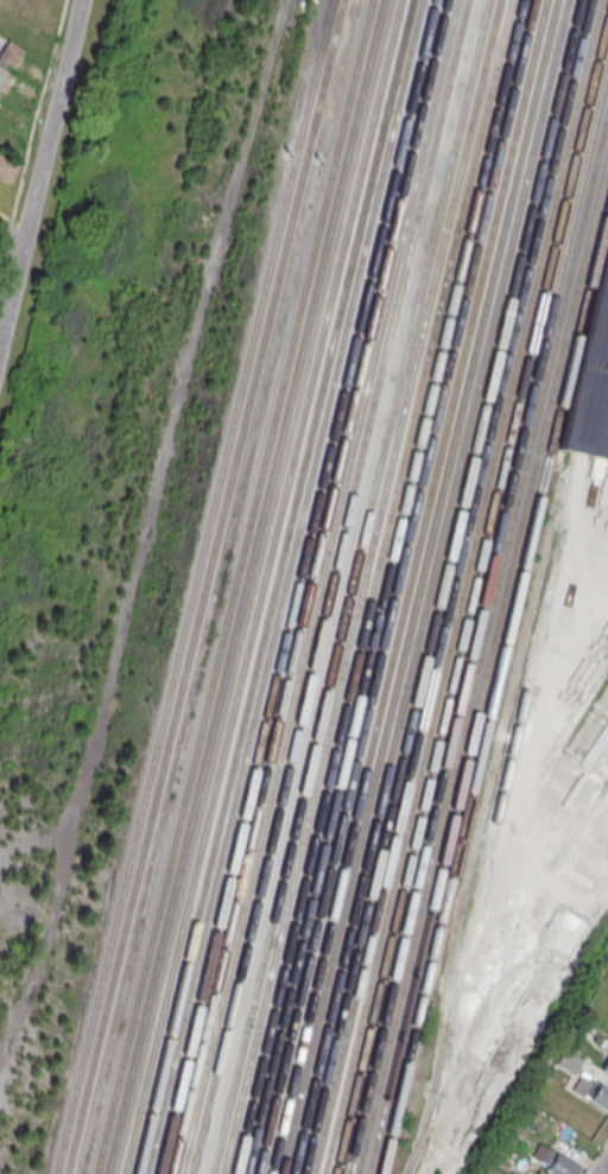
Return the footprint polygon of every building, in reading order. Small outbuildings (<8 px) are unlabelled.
[(12,70),(13,71),(25,49),(8,40),(0,55),(0,93),(12,70)] [(9,184),(20,165),(0,153),(0,179),(9,184)] [(607,1110),(607,1089),(580,1077),(573,1094),(607,1110)] [(553,1173),(575,1173),(577,1172),(545,1140),(532,1153),(553,1173)]
